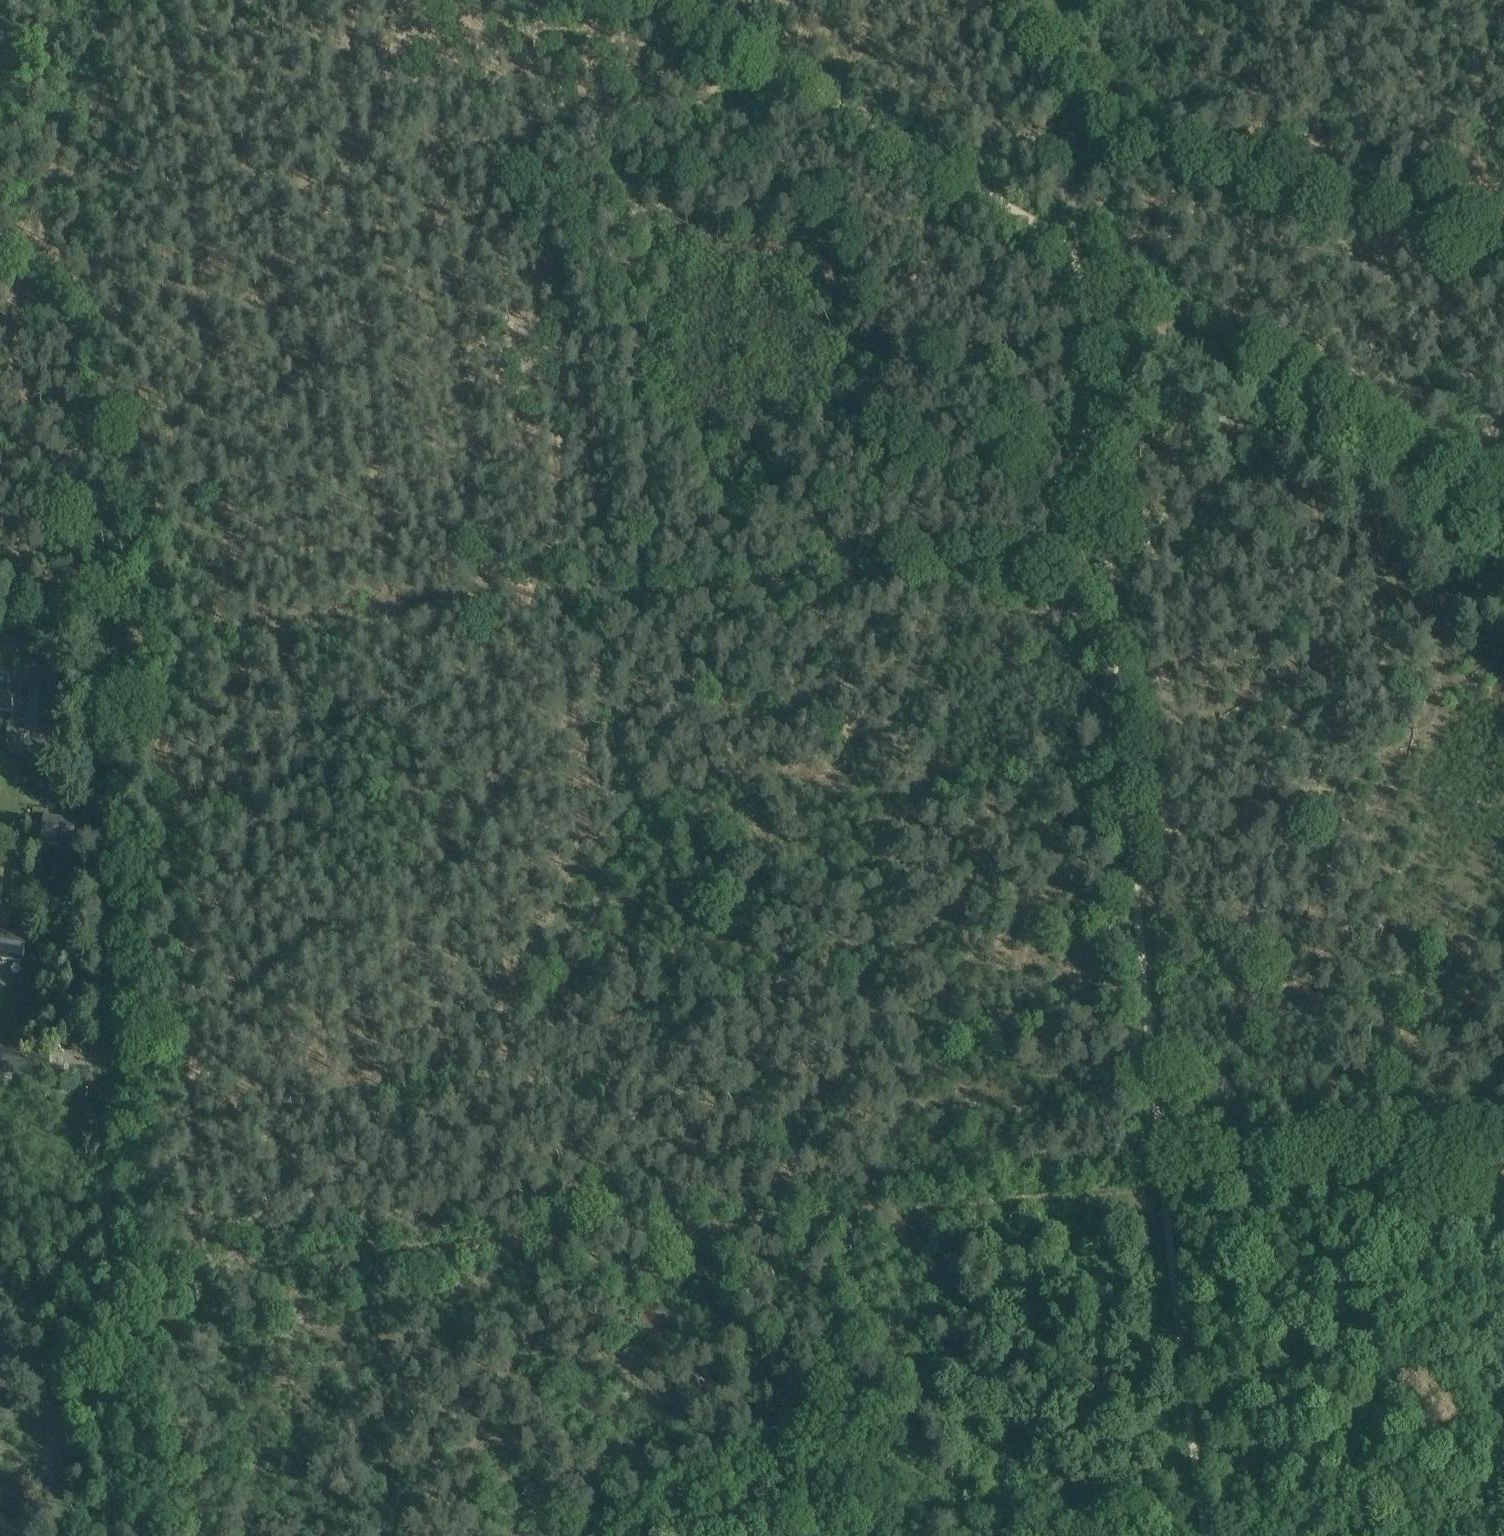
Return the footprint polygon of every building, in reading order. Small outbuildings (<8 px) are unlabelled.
[(29,692),(26,732),(51,735),(53,735),(56,694),(31,692),(29,692)] [(0,693),(0,710),(12,711),(13,694),(0,693)] [(45,818),(42,842),(74,846),(77,822),(45,818)] [(9,926),(10,914),(0,913),(0,925),(9,926)] [(0,934),(0,959),(18,962),(23,938),(0,934)] [(49,1058),(0,1051),(0,1073),(46,1079),(49,1058)]
